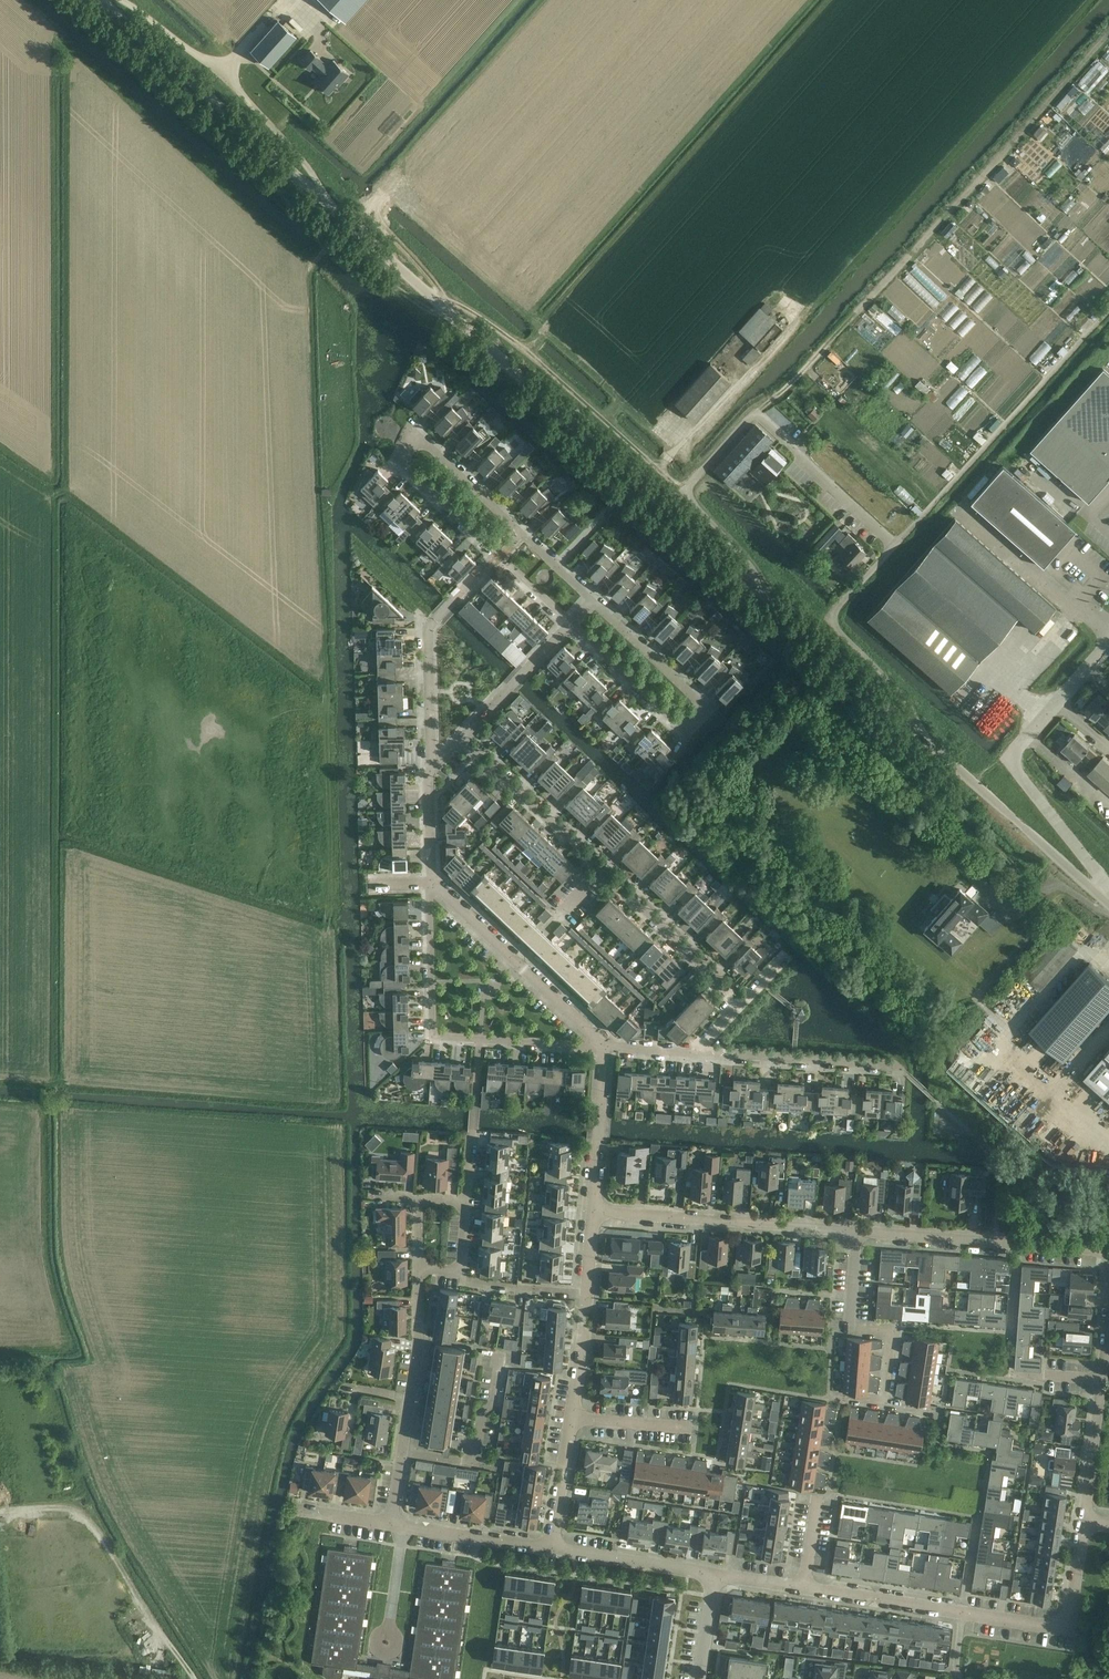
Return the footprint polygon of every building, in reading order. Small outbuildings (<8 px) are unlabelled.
[(365,0),(321,0),(345,22),(365,0)] [(269,66),(296,36),(278,20),(251,50),(269,66)] [(328,65),(310,50),(300,61),(310,70),(312,68),(321,77),(316,83),(328,93),(335,86),(337,87),(349,74),(333,60),(328,65)] [(1055,113),(1052,116),(1058,121),(1061,118),(1055,113)] [(1003,167),(993,177),(999,183),(1009,173),(1003,167)] [(986,186),(981,190),(986,194),(990,191),(986,186)] [(950,222),(941,232),(947,238),(956,227),(950,222)] [(1002,269),(998,274),(1002,278),(1007,273),(1002,269)] [(759,307),(738,331),(762,351),(782,328),(767,314),(772,309),(765,303),(760,308),(759,307)] [(874,303),(869,309),(873,313),(878,307),(874,304),(874,303)] [(750,365),(760,353),(753,346),(742,358),(750,365)] [(696,421),(730,382),(710,363),(675,403),(696,421)] [(415,367),(412,371),(412,376),(416,379),(421,373),(415,367)] [(1070,486),(1088,502),(1101,486),(1108,477),(1108,373),(1102,367),(1029,450),(1070,486)] [(420,388),(409,399),(413,403),(413,404),(413,405),(423,414),(433,403),(434,405),(448,396),(447,395),(447,396),(441,387),(435,391),(430,387),(431,387),(430,386),(424,392),(420,388)] [(797,426),(806,416),(784,397),(776,406),(797,426)] [(447,401),(436,413),(441,418),(451,407),(452,407),(452,406),(447,401)] [(441,418),(434,425),(435,425),(444,434),(454,424),(455,425),(469,416),(468,415),(468,416),(462,407),(456,411),(452,407),(451,407),(441,418)] [(807,414),(814,420),(820,414),(813,408),(807,414)] [(468,421),(457,433),(462,438),(473,427),(468,421)] [(756,425),(715,470),(732,485),(749,467),(751,469),(750,471),(764,484),(786,460),(770,446),(769,445),(773,441),(756,425)] [(462,438),(455,445),(456,446),(456,445),(466,454),(475,444),(477,445),(490,436),(489,436),(484,427),(477,432),(473,428),(474,427),(473,427),(462,438)] [(489,442),(478,454),(483,458),(494,447),(494,448),(495,447),(489,442)] [(483,458),(477,465),(477,466),(478,466),(487,475),(497,464),(498,466),(512,457),(511,456),(505,448),(499,452),(494,448),(494,447),(483,458)] [(511,462),(500,474),(505,478),(515,467),(516,468),(517,467),(516,467),(511,462)] [(1043,566),(1075,530),(1002,466),(970,502),(1043,566)] [(505,478),(498,485),(499,486),(508,495),(518,484),(520,486),(533,477),(533,476),(532,477),(526,468),(520,472),(516,468),(515,467),(505,478)] [(377,503),(389,491),(383,485),(387,479),(378,471),(379,470),(378,469),(374,474),(367,468),(357,491),(374,507),(377,503)] [(532,482),(521,494),(526,499),(537,488),(538,488),(538,487),(532,482)] [(526,499),(519,506),(520,506),(530,515),(540,505),(541,506),(555,497),(554,496),(554,497),(548,488),(542,492),(537,488),(526,499)] [(393,519),(410,501),(400,492),(395,497),(389,491),(377,503),(393,519)] [(409,534),(421,521),(415,515),(420,510),(410,501),(393,519),(404,529),(409,534)] [(554,503),(542,514),(547,519),(558,508),(559,509),(559,508),(554,503)] [(547,519),(541,526),(542,527),(542,526),(551,535),(561,525),(562,527),(576,517),(575,517),(569,509),(563,513),(559,509),(558,508),(547,519)] [(1034,631),(1055,607),(954,519),(932,543),(866,618),(950,692),(980,659),(1018,616),(1034,631)] [(425,549),(442,531),(433,522),(428,527),(421,521),(409,534),(425,549)] [(567,531),(564,535),(568,539),(565,542),(566,543),(580,528),(575,523),(567,531)] [(835,523),(823,536),(830,543),(842,530),(835,523)] [(441,564),(453,552),(447,546),(452,540),(442,531),(425,549),(441,564)] [(847,572),(866,552),(855,542),(856,541),(848,533),(839,542),(847,549),(836,562),(847,572)] [(593,540),(579,555),(582,552),(587,557),(598,545),(593,540)] [(597,559),(587,569),(596,578),(597,579),(603,572),(614,560),(610,555),(613,550),(604,545),(604,544),(603,544),(595,557),(597,559)] [(866,553),(873,559),(877,554),(871,548),(866,553)] [(647,556),(647,557),(652,562),(657,556),(652,551),(647,556)] [(453,552),(441,564),(458,580),(475,562),(474,561),(465,553),(460,558),(453,552)] [(614,560),(603,572),(608,577),(620,565),(614,560)] [(655,560),(651,565),(656,569),(660,565),(655,560)] [(618,579),(608,590),(618,598),(617,599),(618,599),(625,592),(636,581),(636,580),(635,580),(631,576),(634,570),(625,565),(626,564),(625,564),(616,578),(618,579)] [(373,623),(394,622),(394,615),(403,615),(361,574),(360,575),(374,588),(365,598),(364,601),(363,604),(365,608),(368,610),(371,611),(372,611),(373,623)] [(473,624),(505,591),(491,577),(481,588),(489,596),(480,612),(469,601),(459,611),(473,624)] [(636,581),(625,592),(630,597),(641,585),(636,581)] [(640,599),(630,610),(639,619),(640,620),(646,613),(657,601),(657,600),(652,596),(656,591),(647,585),(647,584),(646,584),(638,598),(640,599)] [(509,615),(519,604),(505,591),(473,624),(487,638),(497,628),(486,618),(502,607),(509,615)] [(657,601),(646,613),(651,617),(662,606),(657,601)] [(502,651),(534,618),(519,604),(509,615),(517,622),(508,638),(497,628),(487,638),(502,651)] [(661,619),(651,630),(661,639),(660,639),(661,639),(661,640),(667,633),(679,621),(678,621),(674,616),(677,611),(668,605),(668,604),(659,618),(661,619)] [(692,609),(687,614),(692,619),(696,615),(696,612),(692,609)] [(720,632),(729,622),(724,617),(715,626),(720,632)] [(534,618),(502,651),(516,665),(525,655),(514,644),(529,634),(538,642),(548,631),(534,618)] [(679,621),(667,633),(672,638),(684,626),(679,621)] [(683,640),(673,650),(682,659),(682,660),(689,653),(700,641),(695,637),(698,631),(689,626),(690,625),(689,625),(681,639),(683,640)] [(376,636),(377,652),(401,651),(401,638),(395,638),(394,629),(370,629),(371,636),(376,636)] [(746,650),(753,642),(746,636),(739,644),(746,650)] [(700,641),(689,653),(694,658),(700,664),(694,670),(703,679),(703,680),(704,680),(710,673),(721,661),(716,657),(720,651),(711,646),(711,645),(710,645),(708,649),(705,646),(700,641)] [(564,680),(576,668),(569,661),(574,656),(565,647),(564,646),(547,664),(564,680)] [(377,674),(395,673),(395,665),(402,664),(401,651),(377,652),(377,674)] [(721,661),(710,673),(715,678),(722,684),(715,691),(725,700),(743,682),(738,678),(741,672),(732,666),(733,666),(732,665),(729,669),(726,666),(721,661)] [(579,695),(596,677),(587,668),(582,673),(576,668),(564,680),(558,687),(564,693),(570,687),(579,695)] [(378,696),(402,696),(402,682),(395,682),(395,673),(377,674),(378,696)] [(595,711),(608,698),(601,692),(606,686),(596,677),(579,695),(591,707),(595,710),(595,711)] [(519,694),(511,703),(515,707),(519,702),(523,698),(520,695),(519,694)] [(1107,707),(1108,704),(1098,694),(1085,709),(1096,719),(1101,713),(1105,716),(1101,720),(1106,725),(1104,728),(1108,732),(1108,708),(1107,707)] [(378,718),(396,717),(396,709),(403,709),(402,696),(378,696),(378,718)] [(611,726),(629,708),(619,699),(614,704),(608,698),(595,711),(611,726)] [(591,707),(585,714),(588,717),(595,710),(591,707)] [(628,741),(640,728),(633,722),(638,717),(629,708),(611,726),(628,741)] [(511,733),(515,736),(525,726),(520,721),(517,724),(514,721),(515,719),(516,718),(516,717),(517,715),(516,714),(516,713),(515,712),(514,711),(513,711),(512,710),(510,710),(494,726),(496,729),(491,733),(501,743),(511,733)] [(379,741),(404,740),(403,727),(396,727),(396,717),(378,718),(379,741)] [(520,760),(536,743),(528,734),(531,731),(525,726),(515,737),(520,741),(510,751),(520,760)] [(644,757),(661,738),(651,729),(646,734),(640,728),(628,741),(644,757)] [(1101,759),(1089,748),(1090,747),(1075,734),(1063,747),(1067,751),(1066,754),(1065,756),(1071,762),(1074,761),(1076,759),(1077,760),(1085,752),(1091,758),(1087,762),(1093,768),(1101,759)] [(661,738),(644,757),(660,772),(673,758),(666,752),(671,747),(661,738)] [(404,740),(379,741),(379,763),(398,763),(398,753),(404,753),(404,740)] [(543,763),(553,753),(555,750),(550,746),(548,748),(545,751),(536,743),(520,760),(529,769),(539,759),(543,763)] [(548,787),(564,769),(556,761),(559,758),(553,753),(543,763),(548,767),(538,778),(548,787)] [(1089,773),(1108,791),(1108,762),(1103,756),(1101,759),(1093,768),(1089,773)] [(576,774),(581,779),(594,765),(589,760),(576,774)] [(625,760),(620,765),(628,773),(633,768),(625,760)] [(638,779),(643,774),(635,767),(630,773),(638,779)] [(581,779),(576,774),(573,777),(564,769),(548,787),(557,796),(567,785),(572,790),(581,779)] [(380,783),(382,784),(384,786),(388,786),(390,786),(390,791),(405,790),(404,773),(404,771),(398,772),(380,772),(375,772),(375,773),(377,773),(377,777),(378,779),(380,783)] [(576,813),(592,796),(584,788),(587,785),(594,776),(589,771),(581,779),(572,790),(576,794),(566,804),(576,813)] [(457,792),(471,805),(479,797),(483,801),(484,801),(489,795),(471,778),(457,792)] [(380,802),(382,803),(385,805),(388,805),(391,805),(391,810),(405,810),(405,790),(390,791),(375,791),(376,792),(378,792),(378,796),(378,798),(380,802)] [(449,801),(463,814),(463,813),(471,805),(457,792),(449,801)] [(600,816),(609,806),(604,801),(601,804),(592,796),(576,813),(585,823),(595,812),(600,816)] [(490,817),(500,806),(495,800),(485,812),(490,817)] [(445,811),(443,812),(445,814),(445,831),(446,831),(447,838),(466,837),(466,829),(456,829),(456,825),(465,815),(463,813),(463,814),(449,801),(444,806),(444,807),(445,806),(445,811)] [(504,825),(517,812),(508,802),(490,821),(496,827),(501,822),(504,825)] [(604,840),(620,822),(612,814),(615,811),(609,806),(600,816),(604,820),(594,831),(604,840)] [(381,821),(382,823),(385,824),(389,825),(391,825),(391,829),(405,829),(405,810),(391,810),(376,810),(376,811),(378,811),(378,816),(379,818),(381,821)] [(514,834),(527,821),(517,812),(504,825),(514,834)] [(479,829),(487,820),(484,817),(481,815),(474,824),(479,829)] [(358,818),(357,818),(358,830),(367,830),(366,818),(358,818)] [(523,843),(536,830),(527,821),(514,834),(523,843)] [(628,843),(637,833),(632,828),(629,831),(620,822),(604,840),(613,849),(623,839),(628,843)] [(392,855),(389,855),(386,856),(383,857),(382,859),(380,862),(380,864),(380,869),(377,869),(407,869),(407,868),(406,868),(405,829),(391,829),(376,830),(377,831),(379,831),(379,835),(379,837),(381,840),(383,842),(384,843),(386,843),(388,844),(389,844),(390,844),(392,844),(392,855)] [(533,852),(546,839),(536,830),(523,843),(533,852)] [(632,866),(648,849),(640,841),(643,838),(637,833),(628,843),(632,847),(622,857),(632,866)] [(446,861),(444,863),(446,865),(446,869),(445,869),(451,874),(464,861),(465,861),(466,860),(466,859),(456,850),(456,845),(466,845),(466,837),(447,838),(447,844),(446,844),(446,861)] [(542,861),(555,848),(546,839),(533,852),(542,861)] [(481,843),(479,846),(487,854),(490,851),(481,843)] [(552,870),(565,857),(555,848),(542,861),(552,870)] [(655,869),(665,859),(660,854),(657,857),(648,849),(632,866),(641,876),(651,865),(655,869)] [(506,862),(508,859),(499,850),(496,853),(506,862)] [(490,851),(487,854),(496,862),(498,859),(490,851)] [(675,858),(671,854),(666,858),(671,863),(675,858)] [(565,857),(552,870),(561,879),(574,866),(565,857)] [(498,859),(496,862),(508,874),(511,871),(498,859)] [(506,862),(515,871),(518,868),(508,859),(506,862)] [(660,893),(676,875),(668,867),(670,864),(665,859),(655,869),(660,873),(650,884),(660,893)] [(464,861),(451,874),(460,883),(473,869),(465,861),(464,861)] [(520,870),(526,875),(531,869),(525,864),(520,870)] [(518,868),(515,871),(525,880),(528,877),(526,875),(520,870),(518,868)] [(473,869),(460,883),(468,891),(469,892),(470,890),(470,889),(482,877),(481,877),(473,869)] [(511,871),(508,874),(512,877),(521,886),(524,883),(515,875),(511,871)] [(482,877),(470,889),(470,890),(523,939),(524,938),(531,945),(544,932),(536,925),(510,900),(511,899),(485,874),(484,873),(481,877),(482,877)] [(684,896),(693,886),(688,881),(685,884),(676,875),(660,893),(669,902),(679,892),(684,896)] [(534,889),(537,886),(528,877),(525,880),(534,889)] [(524,883),(521,886),(535,899),(537,896),(524,883)] [(537,886),(534,889),(544,898),(546,895),(537,886)] [(688,920),(704,902),(696,894),(699,891),(693,886),(684,896),(688,900),(678,910),(688,920)] [(936,916),(924,929),(937,940),(951,952),(958,944),(954,940),(955,938),(946,930),(963,911),(965,912),(977,923),(977,922),(978,922),(986,912),(972,900),(969,897),(960,889),(957,891),(952,898),(950,899),(936,916)] [(537,896),(535,899),(544,907),(546,904),(544,902),(537,896)] [(596,912),(597,913),(606,921),(619,907),(609,899),(596,912)] [(393,921),(408,921),(407,902),(408,902),(408,901),(378,902),(380,902),(380,907),(381,907),(381,909),(381,911),(382,911),(382,912),(383,913),(384,914),(385,915),(386,915),(388,916),(390,916),(393,916),(393,921)] [(712,922),(721,912),(716,907),(713,910),(704,902),(688,920),(697,929),(707,918),(712,922)] [(619,907),(606,921),(614,929),(627,915),(619,907)] [(543,923),(551,914),(545,909),(537,917),(543,923)] [(716,946),(732,929),(724,920),(727,917),(721,912),(712,922),(716,927),(706,937),(716,946)] [(750,912),(743,919),(748,924),(755,917),(754,916),(750,912)] [(987,912),(978,922),(990,933),(999,923),(987,912)] [(627,915),(614,929),(623,937),(636,924),(627,915)] [(394,941),(408,941),(408,921),(393,921),(394,926),(390,927),(389,927),(388,927),(386,928),(384,929),(383,931),(382,931),(382,933),(382,934),(381,935),(381,936),(381,940),(379,940),(379,941),(394,941)] [(559,937),(567,929),(561,923),(553,932),(559,937)] [(636,924),(623,937),(631,946),(644,932),(636,924)] [(571,928),(568,930),(577,939),(579,936),(573,930),(571,928)] [(581,928),(579,931),(588,940),(591,937),(581,928)] [(740,949),(749,939),(744,934),(741,937),(732,929),(716,946),(725,955),(735,945),(740,949)] [(544,932),(531,945),(539,952),(537,953),(589,1003),(590,1003),(601,991),(602,992),(605,988),(605,987),(579,962),(577,964),(551,939),(544,932)] [(644,932),(631,946),(640,954),(653,940),(644,932)] [(579,936),(577,939),(591,952),(593,949),(579,936)] [(591,937),(588,940),(596,947),(599,945),(598,944),(591,937)] [(749,939),(740,949),(744,953),(734,964),(744,973),(749,968),(751,970),(765,955),(766,954),(766,953),(766,952),(766,951),(765,950),(765,949),(764,948),(763,948),(763,947),(762,947),(760,947),(759,947),(758,947),(755,950),(752,947),(755,944),(749,939)] [(653,940),(640,954),(648,962),(661,948),(653,940)] [(394,960),(409,960),(408,941),(394,941),(394,946),(390,946),(389,946),(388,946),(386,947),(386,948),(385,948),(384,949),(383,950),(383,951),(382,952),(382,953),(382,954),(382,955),(382,960),(380,960),(380,961),(394,960)] [(599,945),(596,947),(605,956),(607,953),(599,945)] [(661,948),(648,962),(657,970),(670,956),(661,948)] [(593,949),(591,952),(600,961),(603,963),(605,961),(593,949)] [(607,953),(605,956),(614,964),(616,961),(607,953)] [(670,956),(657,970),(665,978),(661,983),(667,988),(680,974),(685,970),(680,965),(670,956)] [(409,960),(394,960),(394,965),(391,965),(389,965),(388,966),(387,966),(386,967),(385,967),(385,968),(384,969),(383,971),(382,973),(382,974),(382,975),(382,979),(380,979),(380,980),(384,980),(409,979),(409,978),(409,960)] [(605,961),(603,963),(606,966),(613,973),(616,976),(618,973),(615,970),(608,963),(605,961)] [(616,961),(614,964),(622,972),(625,969),(616,961)] [(1108,1008),(1108,980),(1089,963),(1031,1029),(1064,1058),(1108,1008)] [(625,969),(622,972),(631,980),(634,977),(625,969)] [(618,973),(616,976),(625,984),(627,981),(618,973)] [(634,977),(631,980),(635,984),(640,989),(643,986),(638,981),(634,977)] [(683,977),(675,985),(677,988),(686,979),(683,977)] [(627,981),(625,984),(633,992),(636,989),(627,981)] [(620,989),(625,994),(630,990),(624,985),(620,989)] [(674,986),(666,994),(669,997),(677,988),(675,985),(674,986)] [(393,1011),(407,1011),(407,992),(407,991),(401,991),(401,986),(384,986),(384,992),(378,992),(378,993),(380,993),(380,997),(380,998),(380,999),(380,1000),(381,1001),(382,1002),(383,1004),(384,1005),(386,1005),(386,1006),(387,1006),(389,1006),(393,1006),(393,1011)] [(636,989),(633,992),(642,1000),(645,998),(636,990),(636,989)] [(589,1003),(588,1004),(588,1005),(597,1013),(610,999),(602,992),(601,991),(590,1003),(589,1003)] [(658,995),(654,991),(649,996),(653,1000),(658,995)] [(700,993),(691,1002),(705,1015),(713,1006),(700,993)] [(666,994),(658,1003),(660,1006),(669,997),(666,994)] [(610,999),(597,1013),(606,1021),(619,1007),(610,999)] [(691,1002),(683,1010),(697,1023),(705,1015),(691,1002)] [(619,1007),(606,1021),(614,1029),(629,1014),(629,1013),(627,1015),(619,1007)] [(652,1018),(652,1008),(644,1007),(644,1018),(652,1018)] [(673,1017),(688,1032),(697,1023),(683,1010),(675,1019),(673,1017)] [(393,1031),(408,1030),(407,1011),(393,1011),(378,1011),(378,1012),(380,1012),(380,1016),(381,1018),(381,1019),(381,1020),(382,1021),(383,1022),(383,1023),(385,1024),(386,1025),(388,1025),(389,1025),(393,1025),(393,1031)] [(629,1014),(614,1029),(619,1034),(620,1033),(619,1033),(624,1033),(626,1035),(628,1034),(644,1035),(644,1034),(651,1034),(652,1021),(644,1020),(643,1024),(640,1024),(629,1014)] [(652,1021),(651,1034),(657,1035),(657,1036),(675,1037),(677,1039),(678,1037),(682,1037),(682,1038),(688,1032),(673,1017),(665,1026),(659,1026),(659,1021),(652,1021)] [(408,1030),(393,1031),(393,1036),(391,1036),(390,1036),(389,1036),(388,1037),(387,1037),(386,1038),(385,1039),(383,1040),(382,1044),(381,1046),(381,1048),(382,1050),(383,1052),(384,1054),(386,1055),(387,1056),(388,1056),(389,1057),(391,1057),(393,1057),(395,1056),(396,1056),(397,1055),(398,1055),(399,1054),(400,1053),(401,1050),(408,1050),(408,1049),(408,1030)] [(1081,1075),(1108,1099),(1108,1047),(1105,1051),(1081,1075)] [(430,1076),(431,1062),(413,1061),(413,1060),(412,1060),(411,1067),(409,1068),(407,1070),(406,1072),(405,1074),(404,1074),(404,1075),(404,1076),(404,1077),(404,1078),(404,1079),(404,1080),(405,1082),(405,1083),(407,1084),(408,1086),(410,1087),(412,1087),(414,1088),(417,1087),(420,1086),(422,1084),(423,1084),(423,1083),(424,1082),(424,1081),(424,1080),(425,1079),(425,1078),(425,1077),(425,1076),(430,1076)] [(450,1078),(451,1063),(431,1062),(430,1076),(436,1077),(436,1080),(436,1081),(436,1082),(436,1083),(436,1084),(437,1085),(438,1086),(439,1088),(440,1088),(441,1089),(442,1089),(443,1090),(444,1090),(448,1090),(448,1092),(449,1092),(450,1078)] [(506,1078),(507,1063),(489,1062),(488,1062),(486,1089),(486,1091),(487,1091),(487,1089),(491,1089),(493,1089),(494,1089),(495,1088),(496,1088),(497,1087),(498,1087),(499,1086),(500,1084),(501,1082),(501,1081),(501,1077),(506,1078)] [(392,1063),(387,1068),(391,1073),(397,1067),(392,1063)] [(451,1063),(450,1078),(455,1078),(455,1081),(455,1082),(455,1083),(455,1084),(456,1086),(456,1087),(457,1088),(458,1088),(458,1089),(460,1090),(462,1091),(463,1091),(468,1091),(468,1094),(470,1064),(469,1064),(469,1065),(451,1063)] [(525,1079),(526,1065),(507,1063),(506,1078),(505,1092),(506,1092),(506,1090),(510,1090),(511,1090),(512,1090),(513,1090),(514,1090),(516,1089),(517,1088),(518,1087),(519,1086),(519,1085),(520,1083),(520,1079),(525,1079)] [(544,1080),(545,1066),(526,1065),(525,1079),(524,1087),(524,1094),(525,1094),(525,1092),(530,1092),(532,1092),(533,1091),(535,1090),(536,1090),(537,1089),(537,1088),(538,1087),(539,1085),(539,1084),(540,1080),(544,1080)] [(564,1082),(565,1067),(545,1066),(544,1080),(543,1095),(544,1095),(544,1093),(549,1093),(551,1093),(552,1093),(553,1092),(555,1091),(557,1090),(557,1089),(557,1088),(558,1087),(558,1086),(559,1085),(559,1081),(564,1082)] [(565,1067),(564,1082),(570,1082),(570,1084),(569,1085),(569,1086),(569,1087),(570,1088),(570,1089),(570,1090),(571,1092),(572,1092),(573,1093),(574,1094),(575,1095),(576,1095),(578,1095),(582,1096),(582,1098),(583,1098),(585,1069),(584,1068),(584,1069),(565,1067)] [(636,1087),(637,1073),(619,1071),(618,1071),(616,1100),(617,1098),(622,1098),(623,1098),(624,1098),(626,1098),(626,1097),(628,1096),(629,1094),(630,1094),(630,1092),(631,1091),(631,1090),(631,1087),(636,1087)] [(656,1089),(657,1074),(637,1073),(636,1087),(642,1087),(642,1091),(642,1092),(642,1093),(642,1094),(643,1095),(643,1096),(644,1097),(645,1099),(646,1099),(648,1100),(649,1101),(654,1101),(654,1103),(655,1103),(656,1089)] [(402,1079),(400,1074),(389,1077),(391,1083),(402,1079)] [(676,1090),(677,1075),(657,1074),(656,1089),(661,1089),(661,1092),(661,1094),(661,1096),(662,1098),(663,1099),(664,1099),(665,1101),(666,1101),(668,1102),(670,1102),(674,1102),(674,1105),(675,1105),(676,1090)] [(695,1091),(696,1077),(677,1075),(676,1090),(680,1090),(680,1094),(680,1095),(680,1096),(680,1097),(681,1098),(681,1099),(682,1100),(683,1101),(684,1102),(686,1103),(687,1103),(688,1104),(693,1104),(693,1106),(694,1106),(695,1091)] [(696,1077),(695,1091),(699,1092),(699,1096),(699,1097),(700,1098),(700,1099),(701,1100),(701,1101),(702,1102),(703,1103),(704,1104),(706,1104),(706,1105),(707,1105),(708,1105),(712,1105),(712,1107),(713,1107),(715,1078),(714,1078),(696,1077)] [(744,1105),(746,1081),(733,1080),(733,1087),(724,1086),(724,1085),(723,1085),(722,1103),(744,1105)] [(766,1112),(768,1089),(759,1089),(760,1081),(746,1081),(744,1105),(760,1106),(760,1112),(766,1112)] [(789,1108),(791,1084),(777,1083),(777,1090),(768,1089),(766,1112),(773,1113),(774,1107),(789,1108)] [(811,1110),(812,1093),(803,1092),(804,1085),(791,1084),(789,1108),(811,1110)] [(833,1112),(835,1087),(822,1086),(821,1093),(812,1093),(811,1110),(833,1112)] [(855,1113),(857,1096),(848,1095),(848,1088),(835,1087),(833,1112),(855,1113)] [(877,1115),(879,1090),(866,1089),(865,1097),(857,1096),(855,1113),(877,1115)] [(879,1090),(877,1115),(900,1117),(901,1098),(900,1098),(900,1099),(892,1099),(892,1091),(879,1090)] [(655,1121),(655,1122),(670,1123),(670,1122),(671,1114),(656,1113),(655,1121)] [(405,1139),(417,1141),(418,1133),(406,1132),(405,1139)] [(486,1155),(508,1157),(509,1146),(512,1146),(512,1139),(490,1138),(490,1143),(487,1143),(486,1155)] [(548,1160),(571,1161),(571,1150),(569,1150),(569,1144),(547,1142),(547,1149),(549,1149),(548,1160)] [(647,1166),(648,1147),(632,1146),(631,1153),(619,1152),(617,1177),(637,1179),(638,1166),(647,1166)] [(455,1170),(457,1147),(447,1147),(447,1160),(427,1158),(426,1177),(425,1177),(424,1185),(426,1185),(425,1187),(445,1188),(446,1170),(455,1170)] [(685,1166),(686,1150),(668,1149),(667,1154),(671,1155),(671,1158),(656,1156),(655,1179),(675,1180),(675,1176),(676,1176),(676,1174),(675,1174),(676,1165),(685,1166)] [(413,1171),(414,1153),(401,1152),(400,1161),(380,1159),(380,1157),(372,1156),(371,1164),(377,1165),(376,1179),(405,1181),(406,1170),(413,1171)] [(507,1168),(508,1157),(486,1155),(485,1167),(488,1167),(487,1172),(510,1174),(510,1168),(507,1168)] [(717,1171),(719,1156),(705,1155),(704,1169),(689,1168),(688,1179),(692,1180),(691,1197),(709,1199),(711,1171),(717,1171)] [(784,1171),(785,1158),(772,1157),(771,1162),(756,1161),(755,1169),(760,1170),(758,1185),(776,1187),(777,1171),(784,1171)] [(570,1173),(571,1161),(548,1160),(548,1171),(545,1171),(544,1177),(566,1179),(567,1173),(570,1173)] [(853,1171),(853,1161),(846,1160),(845,1170),(853,1171)] [(919,1198),(921,1182),(921,1178),(919,1177),(921,1177),(913,1168),(905,1175),(909,1179),(908,1185),(896,1184),(895,1197),(889,1197),(888,1208),(886,1209),(892,1214),(898,1209),(911,1210),(912,1197),(919,1198)] [(750,1184),(751,1170),(737,1169),(736,1178),(725,1178),(724,1199),(720,1199),(740,1201),(742,1183),(750,1184)] [(509,1180),(510,1174),(487,1172),(487,1178),(484,1178),(483,1189),(505,1191),(506,1180),(509,1180)] [(949,1206),(967,1207),(969,1190),(982,1191),(982,1194),(984,1177),(970,1176),(970,1175),(951,1174),(949,1206)] [(566,1184),(566,1179),(544,1177),(544,1183),(547,1183),(546,1194),(568,1196),(569,1184),(566,1184)] [(814,1197),(815,1180),(798,1178),(797,1187),(788,1186),(787,1204),(805,1205),(805,1199),(807,1197),(814,1197)] [(850,1197),(852,1179),(839,1178),(838,1186),(826,1185),(824,1207),(842,1208),(843,1196),(850,1197)] [(884,1192),(886,1179),(877,1178),(877,1185),(862,1184),(860,1210),(875,1211),(877,1191),(884,1192)] [(505,1202),(505,1191),(483,1189),(483,1201),(485,1201),(485,1207),(507,1209),(507,1202),(505,1202)] [(567,1208),(568,1196),(546,1194),(545,1205),(542,1205),(542,1211),(564,1213),(564,1207),(567,1208)] [(506,1215),(507,1209),(485,1207),(484,1212),(482,1212),(481,1224),(503,1226),(504,1215),(506,1215)] [(405,1243),(405,1208),(376,1208),(376,1219),(386,1219),(386,1243),(405,1243)] [(563,1219),(564,1213),(542,1211),(541,1217),(544,1218),(543,1229),(565,1230),(566,1219),(563,1219)] [(502,1237),(503,1226),(481,1224),(480,1236),(483,1236),(482,1241),(504,1243),(505,1237),(502,1237)] [(564,1242),(565,1230),(543,1229),(542,1240),(540,1239),(539,1246),(561,1247),(562,1242),(564,1242)] [(726,1262),(727,1238),(709,1237),(708,1250),(701,1250),(699,1267),(707,1268),(708,1261),(726,1262)] [(637,1258),(639,1240),(612,1238),(612,1243),(610,1245),(611,1246),(611,1256),(637,1258)] [(759,1261),(761,1241),(744,1239),(743,1251),(736,1251),(735,1265),(742,1265),(743,1260),(759,1261)] [(662,1253),(662,1241),(649,1240),(648,1252),(662,1253)] [(504,1249),(504,1243),(482,1241),(482,1247),(479,1247),(478,1258),(500,1260),(501,1249),(504,1249)] [(694,1277),(696,1261),(688,1261),(690,1244),(670,1242),(668,1266),(687,1268),(686,1277),(694,1277)] [(793,1267),(794,1243),(777,1242),(776,1256),(769,1256),(768,1271),(775,1271),(779,1269),(779,1266),(793,1267)] [(825,1275),(826,1250),(816,1249),(816,1245),(804,1244),(802,1269),(816,1270),(816,1274),(825,1275)] [(561,1253),(561,1247),(539,1246),(539,1252),(541,1252),(541,1263),(563,1265),(564,1253),(561,1253)] [(881,1249),(879,1276),(879,1280),(886,1281),(886,1276),(892,1277),(893,1264),(906,1265),(907,1251),(881,1249)] [(386,1284),(406,1284),(406,1260),(396,1259),(396,1251),(378,1251),(378,1260),(387,1260),(387,1262),(385,1264),(385,1270),(387,1271),(387,1283),(386,1283),(386,1284)] [(907,1251),(906,1265),(918,1266),(917,1279),(918,1279),(919,1279),(922,1279),(930,1280),(931,1280),(931,1274),(933,1253),(907,1251)] [(931,1274),(931,1280),(931,1286),(931,1287),(943,1288),(944,1281),(945,1268),(958,1269),(958,1263),(959,1255),(933,1253),(931,1274)] [(958,1263),(958,1269),(970,1270),(969,1283),(971,1283),(971,1287),(982,1288),(984,1257),(959,1255),(958,1263)] [(982,1288),(982,1289),(995,1290),(997,1272),(1010,1273),(1011,1259),(984,1257),(982,1288)] [(499,1271),(500,1260),(478,1258),(477,1270),(480,1270),(480,1276),(502,1278),(502,1271),(499,1271)] [(562,1276),(563,1265),(541,1263),(540,1274),(537,1274),(536,1280),(559,1282),(559,1276),(562,1276)] [(642,1276),(643,1267),(627,1265),(627,1273),(610,1272),(608,1289),(634,1291),(635,1276),(642,1276)] [(1020,1291),(1033,1292),(1034,1280),(1047,1281),(1048,1267),(1022,1265),(1020,1291)] [(1052,1268),(1051,1279),(1059,1279),(1060,1268),(1052,1268)] [(1065,1295),(1084,1296),(1085,1290),(1092,1290),(1092,1287),(1094,1285),(1094,1280),(1093,1278),(1093,1275),(1071,1273),(1070,1288),(1065,1287),(1065,1295)] [(733,1294),(741,1294),(741,1293),(742,1284),(733,1283),(733,1294)] [(750,1285),(742,1284),(741,1293),(749,1294),(750,1285)] [(877,1290),(875,1316),(902,1318),(903,1305),(890,1304),(891,1291),(892,1286),(878,1285),(877,1290)] [(902,1317),(902,1318),(928,1320),(930,1294),(930,1288),(930,1287),(918,1287),(918,1293),(916,1293),(915,1306),(903,1305),(902,1317)] [(930,1294),(928,1320),(953,1322),(954,1309),(942,1308),(943,1295),(940,1295),(941,1289),(939,1288),(931,1288),(930,1288),(930,1294)] [(438,1301),(456,1304),(458,1291),(440,1289),(438,1301)] [(1032,1305),(1033,1292),(1020,1291),(1018,1317),(1044,1319),(1045,1306),(1032,1305)] [(954,1309),(953,1322),(979,1324),(982,1293),(968,1292),(968,1297),(967,1310),(954,1309)] [(982,1293),(979,1324),(1005,1326),(1005,1327),(1006,1327),(1006,1326),(1007,1313),(1006,1313),(994,1312),(995,1299),(995,1294),(982,1293)] [(1050,1294),(1049,1303),(1057,1304),(1058,1294),(1050,1294)] [(1084,1303),(1084,1296),(1065,1295),(1064,1302),(1068,1303),(1067,1317),(1089,1319),(1090,1316),(1092,1314),(1092,1309),(1090,1307),(1091,1304),(1084,1303)] [(790,1332),(792,1297),(787,1297),(783,1307),(780,1307),(779,1331),(790,1332)] [(800,1333),(802,1309),(800,1309),(798,1297),(792,1297),(790,1332),(800,1333)] [(811,1334),(814,1299),(808,1298),(805,1309),(802,1309),(800,1333),(811,1334)] [(814,1299),(811,1334),(822,1335),(824,1311),(821,1310),(819,1299),(814,1299)] [(500,1320),(503,1302),(491,1300),(490,1303),(484,1302),(482,1319),(488,1320),(489,1318),(500,1320)] [(395,1301),(377,1301),(377,1308),(383,1308),(383,1317),(390,1317),(390,1332),(405,1332),(405,1307),(395,1307),(395,1301)] [(454,1316),(456,1304),(438,1301),(436,1313),(454,1316)] [(628,1310),(629,1302),(614,1301),(614,1308),(607,1307),(605,1326),(628,1328),(629,1310),(628,1310)] [(503,1302),(500,1320),(512,1321),(512,1324),(518,1325),(521,1308),(515,1307),(516,1304),(503,1302)] [(547,1319),(565,1320),(566,1308),(561,1308),(561,1303),(553,1303),(552,1307),(548,1307),(547,1319)] [(725,1331),(727,1305),(722,1305),(722,1311),(714,1311),(713,1317),(711,1317),(711,1323),(713,1323),(712,1329),(720,1329),(720,1331),(725,1331)] [(738,1331),(739,1313),(731,1312),(732,1305),(727,1305),(725,1331),(730,1331),(730,1330),(738,1331)] [(750,1333),(752,1307),(748,1307),(747,1313),(739,1313),(738,1331),(745,1331),(745,1333),(750,1333)] [(752,1307),(750,1333),(755,1333),(755,1332),(764,1333),(764,1327),(766,1327),(766,1321),(764,1321),(765,1315),(757,1314),(757,1307),(752,1307)] [(454,1316),(436,1313),(434,1325),(457,1328),(459,1317),(454,1316)] [(1043,1332),(1044,1319),(1018,1317),(1016,1343),(1029,1344),(1030,1331),(1043,1332)] [(564,1332),(565,1320),(547,1319),(546,1331),(564,1332)] [(671,1335),(697,1337),(698,1332),(696,1332),(697,1323),(691,1323),(691,1321),(685,1321),(685,1323),(679,1322),(679,1331),(672,1330),(671,1335)] [(1089,1352),(1090,1332),(1077,1331),(1078,1324),(1057,1322),(1056,1330),(1064,1330),(1062,1350),(1089,1352)] [(455,1341),(457,1328),(434,1325),(433,1337),(455,1341)] [(563,1345),(564,1332),(546,1331),(545,1338),(540,1337),(539,1343),(545,1343),(563,1345)] [(363,1334),(361,1342),(362,1342),(369,1343),(370,1335),(363,1334)] [(488,1336),(480,1335),(479,1343),(486,1345),(488,1336)] [(697,1342),(697,1337),(671,1335),(671,1339),(678,1340),(677,1348),(695,1349),(696,1342),(697,1342)] [(390,1375),(390,1372),(394,1348),(389,1347),(390,1340),(373,1337),(368,1372),(390,1375)] [(636,1346),(637,1338),(619,1337),(619,1345),(604,1343),(603,1359),(624,1360),(625,1345),(636,1346)] [(902,1346),(937,1352),(939,1341),(915,1337),(915,1340),(903,1341),(902,1346)] [(846,1349),(870,1351),(870,1348),(881,1347),(882,1341),(847,1338),(846,1349)] [(562,1357),(563,1345),(545,1343),(544,1355),(562,1357)] [(1028,1357),(1029,1344),(1016,1343),(1014,1369),(1040,1371),(1041,1358),(1028,1357)] [(448,1455),(449,1446),(450,1444),(447,1444),(462,1350),(435,1345),(431,1372),(421,1440),(428,1441),(427,1449),(442,1451),(441,1454),(448,1455)] [(936,1362),(937,1352),(902,1346),(902,1352),(912,1356),(912,1359),(936,1362)] [(695,1357),(695,1349),(677,1348),(677,1356),(670,1355),(669,1360),(696,1362),(696,1357),(695,1357)] [(870,1353),(870,1351),(846,1349),(845,1360),(880,1362),(881,1357),(870,1353)] [(561,1369),(562,1357),(544,1355),(543,1367),(561,1369)] [(934,1373),(936,1362),(912,1359),(911,1361),(900,1362),(899,1367),(934,1373)] [(695,1367),(696,1362),(669,1360),(669,1365),(676,1365),(675,1372),(675,1373),(693,1374),(694,1367),(695,1367)] [(880,1368),(880,1362),(845,1360),(844,1370),(868,1372),(868,1369),(880,1368)] [(932,1384),(934,1373),(899,1367),(898,1373),(909,1377),(908,1380),(932,1384)] [(646,1384),(646,1375),(647,1371),(619,1369),(619,1376),(602,1375),(600,1391),(626,1393),(627,1382),(646,1384)] [(868,1374),(868,1372),(844,1370),(844,1381),(879,1383),(879,1378),(868,1374)] [(531,1386),(548,1389),(550,1377),(537,1375),(537,1372),(525,1371),(523,1385),(531,1387),(531,1386)] [(693,1382),(693,1374),(675,1373),(674,1381),(668,1380),(668,1385),(693,1387),(694,1382),(693,1382)] [(991,1459),(1018,1464),(1021,1464),(1022,1460),(1023,1453),(1023,1450),(1011,1449),(1012,1436),(1009,1435),(1010,1430),(1001,1429),(1003,1412),(1016,1414),(1018,1402),(1039,1405),(1042,1392),(1033,1390),(1033,1389),(1028,1389),(986,1383),(986,1382),(977,1381),(956,1378),(951,1404),(965,1406),(967,1394),(991,1398),(990,1410),(994,1411),(992,1419),(988,1419),(986,1431),(961,1428),(963,1414),(950,1413),(946,1439),(997,1446),(995,1459),(992,1458),(991,1459)] [(931,1394),(932,1384),(908,1380),(908,1382),(897,1383),(896,1388),(931,1394)] [(878,1389),(879,1383),(844,1381),(843,1392),(867,1394),(867,1391),(878,1389)] [(693,1392),(693,1387),(668,1385),(667,1390),(674,1390),(674,1399),(679,1399),(679,1401),(685,1401),(685,1400),(691,1400),(692,1392),(693,1392)] [(546,1401),(548,1389),(531,1386),(531,1387),(529,1398),(546,1401)] [(929,1405),(931,1394),(896,1388),(895,1394),(906,1398),(905,1401),(929,1405)] [(735,1402),(764,1407),(765,1404),(754,1403),(755,1393),(737,1390),(735,1402)] [(545,1413),(546,1401),(529,1398),(527,1410),(545,1413)] [(1053,1398),(1052,1404),(1058,1405),(1055,1431),(1061,1432),(1060,1442),(1070,1444),(1072,1433),(1072,1432),(1078,1433),(1079,1421),(1073,1420),(1075,1407),(1067,1406),(1067,1399),(1053,1398)] [(771,1408),(779,1409),(780,1402),(772,1401),(771,1408)] [(800,1411),(834,1417),(835,1411),(825,1407),(825,1404),(801,1401),(800,1411)] [(764,1409),(764,1407),(735,1402),(733,1416),(751,1419),(753,1411),(757,1412),(757,1408),(764,1409)] [(385,1442),(389,1415),(376,1413),(377,1406),(364,1404),(363,1412),(369,1413),(366,1428),(365,1428),(364,1439),(385,1442)] [(856,1443),(860,1419),(857,1419),(856,1408),(850,1407),(845,1442),(856,1443)] [(867,1445),(872,1410),(867,1409),(862,1420),(860,1419),(856,1443),(867,1445)] [(349,1448),(352,1430),(345,1429),(348,1413),(328,1410),(324,1435),(342,1437),(341,1447),(349,1448)] [(543,1425),(545,1413),(527,1410),(525,1422),(543,1425)] [(877,1447),(881,1423),(878,1422),(877,1411),(872,1410),(867,1445),(877,1447)] [(833,1422),(834,1417),(800,1411),(798,1422),(822,1425),(822,1423),(833,1422)] [(888,1448),(893,1413),(887,1412),(883,1423),(881,1423),(877,1447),(888,1448)] [(898,1450),(902,1426),(899,1426),(898,1414),(893,1413),(888,1448),(898,1450)] [(1030,1415),(1029,1424),(1036,1425),(1037,1416),(1030,1415)] [(750,1426),(751,1419),(733,1416),(731,1426),(761,1431),(761,1428),(750,1426)] [(909,1451),(914,1417),(908,1416),(904,1426),(902,1426),(898,1450),(909,1451)] [(914,1417),(909,1451),(919,1453),(923,1429),(920,1429),(919,1417),(914,1417)] [(541,1437),(543,1425),(525,1422),(523,1434),(541,1437)] [(822,1428),(822,1425),(798,1422),(797,1432),(831,1438),(832,1432),(822,1428)] [(760,1433),(761,1431),(731,1426),(729,1438),(748,1441),(749,1431),(760,1433)] [(508,1432),(503,1431),(499,1430),(498,1439),(502,1439),(502,1438),(507,1438),(508,1432)] [(830,1443),(831,1438),(797,1432),(795,1443),(819,1446),(819,1444),(830,1443)] [(539,1449),(541,1437),(523,1434),(521,1446),(539,1449)] [(746,1450),(748,1441),(729,1438),(727,1450),(757,1454),(757,1452),(746,1450)] [(772,1451),(773,1444),(764,1443),(762,1449),(772,1451)] [(818,1449),(819,1446),(795,1443),(793,1453),(828,1459),(829,1453),(818,1449)] [(1042,1444),(1034,1443),(1033,1452),(1041,1454),(1042,1444)] [(354,1445),(353,1452),(361,1454),(362,1446),(354,1445)] [(537,1461),(539,1449),(521,1446),(520,1458),(537,1461)] [(1048,1460),(1047,1467),(1049,1469),(1052,1469),(1052,1471),(1051,1485),(1059,1486),(1071,1488),(1073,1474),(1075,1459),(1069,1458),(1069,1455),(1070,1448),(1055,1446),(1054,1453),(1054,1456),(1054,1459),(1050,1458),(1048,1460)] [(607,1455),(608,1449),(603,1448),(603,1450),(600,1450),(599,1452),(597,1452),(597,1451),(591,1450),(588,1450),(587,1453),(586,1459),(586,1462),(588,1463),(587,1472),(597,1473),(598,1465),(599,1465),(599,1464),(613,1466),(613,1469),(621,1470),(619,1481),(628,1482),(631,1461),(622,1460),(615,1459),(615,1457),(607,1455)] [(642,1486),(646,1462),(644,1462),(643,1451),(637,1450),(631,1485),(642,1486)] [(756,1457),(757,1454),(727,1450),(725,1462),(744,1465),(746,1455),(756,1457)] [(653,1488),(658,1453),(653,1452),(648,1463),(646,1462),(642,1486),(653,1488)] [(663,1490),(667,1466),(665,1465),(664,1454),(658,1453),(653,1488),(663,1490)] [(827,1464),(828,1459),(793,1453),(792,1464),(815,1467),(816,1465),(827,1464)] [(674,1491),(679,1456),(674,1455),(669,1466),(667,1466),(663,1490),(674,1491)] [(684,1493),(688,1469),(686,1469),(685,1457),(679,1456),(674,1491),(684,1493)] [(762,1456),(760,1469),(769,1470),(771,1457),(762,1456)] [(695,1494),(700,1460),(695,1459),(691,1469),(688,1469),(684,1493),(695,1494)] [(1016,1476),(1018,1464),(991,1459),(987,1485),(1001,1487),(1003,1474),(1016,1476)] [(705,1496),(709,1472),(707,1472),(706,1460),(700,1460),(695,1494),(705,1496)] [(434,1463),(433,1470),(440,1471),(441,1464),(434,1463)] [(522,1476),(543,1479),(544,1470),(545,1470),(546,1467),(524,1464),(522,1476)] [(815,1470),(815,1467),(792,1464),(790,1474),(825,1480),(825,1474),(815,1470)] [(320,1493),(323,1471),(313,1469),(313,1467),(305,1466),(302,1488),(309,1489),(308,1492),(320,1493)] [(455,1476),(464,1477),(465,1467),(456,1466),(455,1476)] [(1018,1466),(1017,1473),(1024,1474),(1025,1467),(1018,1466)] [(1036,1476),(1038,1469),(1030,1468),(1029,1475),(1036,1476)] [(720,1498),(724,1469),(722,1469),(721,1474),(709,1472),(705,1496),(720,1498)] [(724,1469),(720,1498),(733,1500),(736,1486),(741,1487),(742,1483),(736,1482),(737,1477),(725,1475),(726,1469),(724,1469)] [(338,1494),(341,1471),(334,1470),(334,1472),(323,1471),(320,1493),(331,1495),(332,1493),(338,1494)] [(355,1499),(359,1476),(348,1475),(348,1473),(341,1471),(338,1494),(344,1495),(344,1497),(355,1499)] [(824,1485),(825,1480),(790,1474),(788,1485),(812,1489),(813,1486),(824,1485)] [(359,1476),(355,1499),(367,1501),(367,1498),(374,1499),(377,1477),(370,1476),(370,1478),(359,1476)] [(542,1488),(543,1479),(522,1476),(520,1487),(542,1491),(543,1488),(542,1488)] [(289,1492),(297,1493),(298,1483),(291,1482),(289,1492)] [(427,1510),(430,1487),(420,1486),(420,1484),(413,1482),(409,1505),(416,1506),(415,1508),(427,1510)] [(751,1499),(752,1486),(746,1485),(744,1498),(751,1499)] [(999,1499),(1001,1487),(987,1485),(983,1510),(1010,1514),(1011,1507),(1012,1501),(999,1499)] [(430,1487),(427,1510),(438,1512),(439,1509),(445,1510),(449,1488),(441,1487),(441,1489),(430,1487)] [(542,1494),(542,1491),(520,1487),(518,1499),(539,1502),(541,1493),(542,1494)] [(1044,1487),(1042,1504),(1064,1507),(1066,1490),(1044,1487)] [(580,1505),(578,1517),(589,1519),(589,1520),(592,1521),(592,1520),(605,1522),(606,1515),(609,1499),(610,1491),(590,1488),(589,1496),(592,1496),(590,1504),(588,1504),(579,1502),(579,1505),(580,1505)] [(768,1505),(787,1508),(789,1498),(780,1497),(781,1490),(768,1488),(767,1495),(770,1496),(768,1505)] [(471,1517),(474,1494),(464,1492),(464,1491),(457,1489),(453,1511),(460,1512),(459,1515),(471,1517)] [(474,1494),(471,1517),(482,1519),(483,1516),(489,1517),(493,1495),(485,1494),(485,1496),(474,1494)] [(538,1511),(539,1502),(518,1499),(516,1511),(539,1514),(539,1511),(538,1511)] [(628,1499),(627,1506),(634,1507),(635,1500),(628,1499)] [(787,1508),(768,1505),(758,1503),(757,1509),(765,1510),(763,1519),(766,1520),(785,1523),(787,1508)] [(866,1520),(868,1507),(842,1503),(837,1535),(851,1537),(854,1518),(866,1520)] [(1062,1519),(1064,1507),(1042,1504),(1040,1516),(1062,1519)] [(889,1537),(893,1511),(873,1508),(868,1507),(866,1520),(878,1522),(876,1535),(877,1535),(888,1537),(889,1537)] [(495,1520),(495,1524),(505,1525),(507,1510),(497,1508),(496,1511),(495,1520)] [(1013,1515),(1010,1514),(983,1510),(980,1536),(993,1538),(995,1525),(1011,1528),(1013,1519),(1013,1515)] [(538,1517),(539,1514),(516,1511),(515,1523),(519,1524),(519,1525),(526,1526),(526,1525),(536,1526),(537,1517),(538,1517)] [(917,1528),(919,1515),(893,1511),(889,1537),(890,1537),(903,1539),(905,1527),(917,1528)] [(727,1522),(728,1515),(720,1514),(719,1521),(727,1522)] [(638,1543),(641,1521),(630,1520),(631,1516),(623,1515),(621,1529),(620,1536),(627,1538),(626,1542),(638,1543)] [(940,1551),(945,1519),(919,1515),(917,1528),(929,1530),(926,1549),(940,1551)] [(1060,1531),(1062,1519),(1040,1516),(1038,1528),(1060,1531)] [(657,1542),(661,1520),(653,1519),(652,1523),(641,1521),(638,1543),(650,1545),(650,1541),(657,1542)] [(945,1519),(940,1551),(953,1553),(956,1535),(969,1536),(971,1523),(945,1519)] [(675,1549),(679,1527),(668,1526),(668,1522),(661,1520),(657,1542),(664,1543),(664,1547),(675,1549)] [(783,1537),(785,1523),(766,1520),(765,1529),(754,1527),(753,1532),(764,1534),(783,1537)] [(694,1548),(698,1526),(690,1525),(689,1529),(679,1527),(675,1549),(687,1551),(687,1547),(694,1548)] [(712,1555),(716,1533),(705,1531),(706,1527),(698,1526),(694,1548),(701,1549),(701,1553),(712,1555)] [(1058,1543),(1060,1531),(1038,1528),(1036,1540),(1058,1543)] [(612,1533),(611,1536),(620,1538),(620,1536),(621,1529),(618,1529),(612,1533)] [(716,1533),(712,1555),(724,1557),(725,1553),(732,1554),(735,1532),(727,1531),(727,1535),(716,1533)] [(781,1548),(783,1537),(764,1534),(762,1545),(781,1548)] [(877,1535),(876,1543),(887,1545),(888,1537),(877,1535)] [(991,1550),(993,1538),(980,1536),(976,1561),(1002,1565),(1004,1552),(991,1550)] [(1056,1555),(1058,1543),(1036,1540),(1034,1552),(1056,1555)] [(741,1557),(744,1544),(737,1543),(735,1556),(741,1557)] [(780,1559),(781,1548),(762,1545),(761,1555),(767,1556),(766,1559),(774,1560),(774,1558),(780,1559)] [(857,1576),(859,1562),(847,1560),(849,1547),(835,1545),(831,1572),(852,1575),(857,1576)] [(469,1568),(454,1566),(454,1562),(442,1560),(441,1564),(426,1562),(410,1671),(389,1669),(390,1665),(377,1663),(376,1667),(355,1664),(371,1554),(356,1552),(357,1548),(344,1546),(343,1550),(328,1548),(311,1663),(320,1664),(323,1665),(322,1672),(326,1677),(337,1678),(342,1675),(343,1667),(372,1672),(371,1677),(372,1677),(371,1678),(453,1678),(469,1568)] [(908,1584),(911,1570),(898,1568),(900,1555),(899,1555),(900,1549),(890,1548),(889,1554),(888,1553),(884,1580),(908,1584)] [(884,1580),(888,1553),(874,1551),(872,1564),(859,1562),(857,1576),(884,1580)] [(1054,1567),(1056,1555),(1034,1552),(1032,1564),(1054,1567)] [(934,1587),(938,1561),(936,1561),(937,1555),(929,1554),(928,1560),(925,1559),(923,1572),(911,1570),(908,1584),(934,1587)] [(938,1561),(934,1587),(960,1591),(962,1578),(949,1576),(951,1563),(947,1563),(948,1559),(939,1557),(938,1561)] [(1000,1579),(1002,1565),(976,1561),(972,1587),(985,1589),(987,1577),(1000,1579)] [(1052,1579),(1054,1567),(1032,1564),(1031,1576),(1052,1579)] [(506,1572),(503,1593),(515,1594),(517,1574),(506,1572)] [(517,1574),(515,1594),(527,1596),(530,1576),(517,1574)] [(530,1576),(527,1596),(539,1598),(542,1578),(530,1576)] [(1050,1591),(1052,1579),(1031,1576),(1029,1587),(1050,1591)] [(542,1578),(539,1598),(551,1600),(554,1579),(542,1578)] [(582,1584),(579,1604),(591,1606),(594,1586),(582,1584)] [(1005,1599),(1008,1586),(1001,1584),(999,1598),(1005,1599)] [(594,1586),(591,1606),(603,1608),(606,1587),(594,1586)] [(1027,1592),(1028,1592),(1027,1599),(1039,1601),(1039,1603),(1046,1604),(1046,1602),(1049,1603),(1050,1591),(1029,1587),(1026,1586),(1025,1591),(1027,1592)] [(606,1587),(603,1608),(615,1609),(618,1589),(606,1587)] [(618,1589),(615,1609),(628,1611),(631,1591),(618,1589)] [(653,1595),(652,1607),(673,1610),(674,1598),(654,1595),(653,1595)] [(769,1603),(733,1597),(732,1603),(730,1602),(729,1610),(731,1610),(730,1616),(752,1619),(750,1630),(755,1631),(757,1620),(766,1621),(769,1603)] [(783,1628),(787,1602),(782,1602),(782,1603),(774,1602),(771,1620),(779,1621),(778,1627),(783,1628)] [(797,1624),(799,1606),(792,1604),(792,1603),(787,1602),(783,1628),(788,1629),(789,1623),(797,1624)] [(808,1632),(812,1606),(807,1606),(807,1607),(799,1606),(797,1624),(804,1625),(803,1631),(808,1632)] [(821,1628),(824,1610),(817,1608),(817,1607),(812,1606),(808,1632),(821,1634),(821,1628)] [(652,1607),(650,1618),(671,1621),(673,1610),(652,1607)] [(833,1636),(837,1610),(832,1609),(832,1611),(824,1610),(821,1628),(829,1629),(828,1635),(833,1636)] [(847,1632),(849,1613),(842,1612),(842,1611),(837,1610),(833,1636),(838,1637),(839,1630),(847,1632)] [(858,1640),(862,1614),(857,1613),(857,1615),(849,1613),(847,1632),(854,1633),(854,1639),(858,1640)] [(872,1636),(874,1617),(867,1616),(867,1615),(862,1614),(858,1640),(863,1640),(864,1634),(872,1636)] [(883,1644),(887,1618),(882,1617),(882,1619),(874,1617),(872,1636),(879,1637),(878,1643),(883,1644)] [(650,1618),(648,1630),(669,1633),(671,1621),(650,1618)] [(897,1639),(899,1621),(892,1620),(892,1619),(887,1618),(883,1644),(888,1644),(889,1638),(897,1639)] [(908,1647),(912,1622),(907,1621),(907,1622),(899,1621),(897,1639),(904,1641),(903,1647),(908,1647)] [(922,1643),(925,1625),(917,1624),(917,1623),(912,1622),(908,1647),(921,1650),(922,1643)] [(933,1651),(937,1626),(932,1625),(932,1626),(925,1625),(922,1643),(929,1644),(928,1651),(933,1651)] [(937,1626),(933,1651),(938,1652),(939,1646),(947,1647),(950,1629),(942,1628),(942,1626),(937,1626)] [(648,1630),(647,1642),(668,1645),(669,1633),(648,1630)] [(752,1635),(751,1646),(762,1647),(764,1636),(752,1635)] [(737,1649),(738,1642),(725,1640),(724,1647),(737,1649)] [(783,1650),(793,1651),(794,1641),(785,1640),(783,1650)] [(647,1642),(645,1653),(666,1656),(668,1645),(647,1642)] [(793,1651),(801,1652),(802,1644),(794,1643),(793,1651)] [(495,1644),(492,1664),(493,1665),(504,1666),(507,1645),(496,1644),(495,1644)] [(507,1645),(504,1666),(516,1668),(519,1647),(507,1645)] [(805,1653),(815,1654),(816,1647),(806,1645),(805,1653)] [(820,1646),(819,1655),(826,1655),(827,1647),(820,1646)] [(519,1647),(516,1668),(528,1669),(531,1649),(519,1647)] [(831,1656),(841,1657),(843,1649),(832,1648),(831,1656)] [(531,1649),(528,1669),(541,1671),(543,1650),(531,1649)] [(852,1651),(845,1649),(843,1657),(851,1658),(852,1651)] [(868,1651),(861,1650),(860,1658),(867,1659),(868,1651)] [(645,1653),(644,1665),(664,1668),(666,1656),(645,1653)] [(869,1661),(876,1661),(877,1654),(870,1653),(869,1661)] [(882,1653),(881,1661),(884,1662),(888,1662),(893,1663),(894,1655),(882,1653)] [(572,1655),(569,1676),(570,1676),(581,1678),(583,1657),(572,1655)] [(581,1678),(592,1678),(593,1678),(595,1658),(583,1657),(581,1678)] [(765,1662),(729,1657),(726,1678),(763,1678),(765,1662)] [(792,1678),(795,1658),(785,1657),(783,1676),(792,1678)] [(593,1678),(605,1678),(608,1660),(595,1658),(593,1678)] [(909,1665),(918,1666),(919,1659),(910,1658),(909,1665)] [(919,1666),(931,1668),(932,1661),(919,1659),(919,1666)] [(605,1678),(617,1678),(620,1662),(608,1660),(605,1678)] [(814,1678),(844,1678),(846,1663),(834,1662),(834,1666),(816,1664),(814,1678)] [(642,1677),(657,1678),(663,1678),(664,1668),(644,1665),(642,1677)] [(910,1671),(895,1669),(894,1678),(910,1678),(910,1671)] [(892,1673),(872,1670),(871,1678),(868,1677),(868,1678),(892,1678),(892,1673)]
